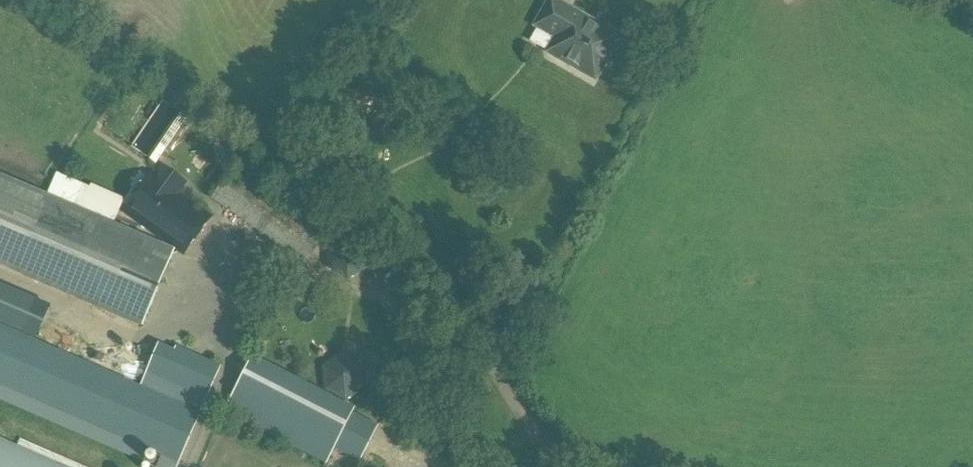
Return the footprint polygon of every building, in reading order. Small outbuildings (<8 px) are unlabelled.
[(553,0),(538,26),(559,38),(550,53),(577,68),(577,67),(597,78),(620,38),(553,0)] [(164,103),(134,148),(158,165),(188,119),(164,103)] [(237,167),(214,200),(307,266),(330,233),(301,212),(306,204),(255,167),(248,176),(237,167)] [(155,174),(127,212),(185,255),(213,218),(155,174)] [(21,268),(147,321),(176,254),(49,200),(0,179),(0,257),(21,266),(21,268)] [(329,244),(329,267),(349,280),(370,270),(371,246),(351,233),(329,244)] [(38,344),(55,306),(0,283),(0,328),(38,344)] [(161,456),(156,466),(177,466),(179,463),(183,465),(224,368),(176,348),(174,352),(159,346),(141,388),(38,344),(0,328),(0,387),(161,456)] [(252,341),(259,346),(263,346),(266,342),(265,338),(258,333),(253,333),(251,336),(252,341)] [(344,351),(324,365),(326,389),(348,400),(368,386),(366,361),(344,351)] [(338,449),(355,414),(357,410),(256,358),(229,411),(330,463),(338,449)] [(381,427),(355,414),(338,449),(363,462),(381,427)] [(0,439),(0,466),(64,466),(0,439)]
